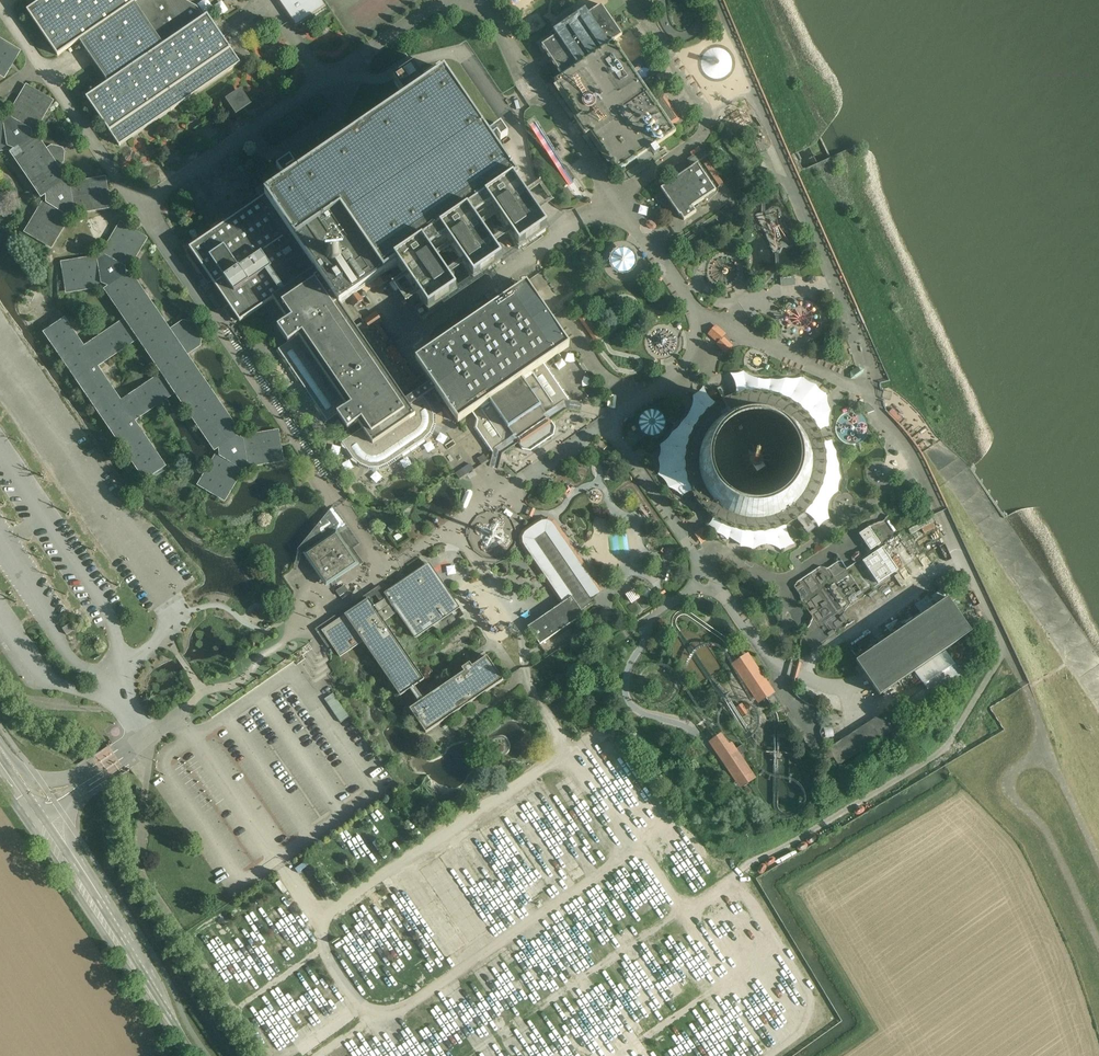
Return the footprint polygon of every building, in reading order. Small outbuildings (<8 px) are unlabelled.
[(135,3),(140,0),(43,0),(27,11),(58,56),(80,41),(108,82),(86,98),(119,146),(241,63),(207,15),(204,17),(164,45),(135,3)] [(135,3),(164,45),(204,17),(197,6),(186,1),(184,0),(140,0),(135,3)] [(296,26),(325,6),(321,0),(279,0),(296,26)] [(593,8),(579,17),(575,11),(551,27),(543,33),(547,40),(535,48),(555,78),(557,76),(557,77),(609,44),(613,41),(614,39),(593,8)] [(254,28),(247,33),(249,36),(256,31),(254,28)] [(4,77),(12,63),(19,52),(0,40),(0,74),(4,77)] [(656,104),(613,41),(609,44),(557,77),(557,76),(555,78),(553,79),(578,116),(574,119),(580,127),(586,136),(591,133),(617,173),(675,132),(665,118),(656,104)] [(406,101),(364,129),(361,125),(337,142),(340,146),(292,178),(287,171),(295,166),(290,158),(277,167),(282,175),(287,182),(265,197),(315,270),(321,279),(339,306),(340,305),(340,306),(349,299),(357,294),(374,282),(385,275),(397,267),(428,312),(456,293),(429,254),(446,242),(473,281),(501,262),(474,223),(492,211),(518,250),(547,231),(514,183),(517,181),(489,140),(497,135),(500,140),(508,135),(501,125),(493,130),(486,135),(440,68),(421,80),(414,69),(393,83),(406,101)] [(36,137),(32,140),(32,135),(32,131),(34,132),(52,101),(39,94),(27,86),(8,117),(11,119),(8,121),(4,123),(4,120),(0,121),(0,151),(9,149),(8,147),(12,148),(16,150),(12,153),(42,197),(46,194),(46,199),(47,203),(44,201),(26,232),(37,239),(51,247),(70,216),(67,215),(70,213),(74,211),(74,213),(110,207),(107,191),(105,178),(69,184),(70,187),(66,185),(62,184),(66,181),(56,166),(63,162),(64,153),(63,151),(61,148),(53,147),(46,151),(36,137)] [(246,103),(240,94),(231,100),(237,110),(246,103)] [(677,111),(667,96),(656,104),(665,118),(677,111)] [(690,165),(654,190),(673,217),(677,222),(689,214),(686,208),(709,192),(690,165)] [(728,207),(707,221),(704,218),(695,224),(697,227),(682,237),(680,234),(677,235),(690,255),(693,253),(691,250),(709,237),(731,222),(731,218),(733,217),(735,220),(738,218),(734,212),(741,208),(740,209),(741,211),(742,212),(743,212),(744,213),(745,212),(747,211),(747,210),(747,209),(747,208),(750,207),(748,204),(747,205),(743,199),(742,196),(743,195),(743,194),(740,192),(735,196),(737,199),(739,200),(742,204),(733,210),(730,212),(729,210),(727,211),(726,211),(725,209),(728,207)] [(265,196),(189,248),(230,307),(240,322),(273,300),(273,299),(315,270),(265,197),(265,196)] [(201,336),(197,329),(193,324),(184,322),(169,331),(130,274),(126,277),(126,273),(126,268),(128,270),(146,239),(133,231),(121,224),(102,255),(105,256),(102,258),(98,260),(98,258),(63,264),(65,278),(67,293),(103,287),(102,284),(106,286),(110,288),(106,291),(126,320),(84,349),(64,320),(45,333),(145,479),(164,466),(133,421),(175,393),(215,450),(219,447),(219,451),(219,456),(217,455),(199,485),(211,493),(224,500),(243,470),(240,468),(243,466),(247,464),(247,467),(282,461),(280,446),(278,432),(242,438),(243,440),(239,438),(235,436),(239,434),(185,355),(200,345),(201,336)] [(627,268),(621,248),(604,253),(610,273),(627,268)] [(355,328),(340,306),(340,305),(339,306),(321,279),(315,270),(273,299),(273,300),(288,321),(277,328),(284,337),(288,343),(295,338),(298,336),(347,408),(344,410),(337,415),(341,421),(348,430),(354,425),(358,423),(362,429),(373,445),(415,416),(410,407),(400,394),(365,342),(355,328)] [(385,275),(374,282),(378,288),(389,281),(385,275)] [(564,296),(572,289),(562,276),(554,282),(564,296)] [(779,278),(780,285),(794,283),(793,276),(779,278)] [(527,285),(415,360),(441,399),(434,403),(449,425),(456,420),(458,423),(470,415),(485,405),(503,431),(540,406),(522,380),(541,367),(545,363),(569,347),(527,285)] [(212,293),(207,295),(216,311),(220,308),(212,293)] [(357,294),(349,299),(354,307),(362,301),(357,294)] [(394,342),(389,341),(378,324),(382,322),(376,313),(355,328),(365,342),(400,394),(418,382),(413,374),(412,374),(403,361),(393,346),(394,342)] [(725,352),(733,343),(714,325),(706,333),(725,352)] [(347,408),(298,336),(295,338),(288,343),(276,351),(325,423),(337,415),(344,410),(347,408)] [(849,372),(854,378),(863,372),(858,366),(849,372)] [(491,451),(493,449),(496,451),(501,455),(513,446),(519,452),(528,453),(551,437),(552,430),(547,423),(567,411),(566,407),(566,403),(541,367),(522,380),(540,406),(503,431),(485,405),(470,415),(475,422),(473,430),(487,451),(490,455),(491,451)] [(732,377),(728,376),(731,384),(732,390),(732,397),(743,394),(756,394),(769,396),(782,400),(792,406),(800,414),(807,422),(811,429),(814,435),(819,431),(823,430),(827,430),(826,426),(825,421),(827,416),(826,412),(825,409),(825,405),(826,397),(821,396),(817,394),(815,391),(813,387),(810,387),(806,386),(803,384),(801,379),(797,381),(793,382),(787,382),(783,381),(779,383),(775,383),(770,382),(767,383),(763,384),(758,383),(753,381),(748,378),(744,373),(741,375),(736,376),(732,377)] [(703,393),(702,389),(702,392),(700,394),(698,395),(696,396),(694,397),(694,399),(694,403),(693,405),(692,407),(691,409),(690,411),(688,415),(687,418),(685,421),(683,423),(681,425),(679,428),(677,430),(674,432),(672,433),(670,434),(670,436),(669,438),(667,441),(664,443),(662,444),(660,445),(660,448),(660,451),(660,455),(659,457),(657,460),(656,462),(657,465),(658,468),(658,471),(658,474),(658,476),(660,478),(662,479),(663,481),(665,483),(666,486),(666,488),(667,490),(670,491),(672,492),(675,494),(677,495),(678,497),(680,499),(682,498),(678,493),(676,488),(674,481),(673,473),(672,465),(673,458),(675,452),(678,444),(682,439),(685,432),(690,425),(695,419),(699,415),(703,412),(711,406),(707,402),(705,398),(703,393)] [(415,416),(373,445),(362,429),(340,445),(351,460),(359,467),(369,471),(379,471),(389,467),(425,442),(432,435),(436,425),(436,415),(432,405),(426,396),(410,407),(415,416)] [(863,411),(874,412),(874,403),(863,403),(863,411)] [(758,405),(752,404),(745,404),(737,405),(734,405),(729,407),(724,409),(719,411),(716,412),(712,415),(709,417),(707,419),(704,422),(700,425),(698,428),(695,433),(693,437),(691,441),(690,444),(689,447),(688,451),(687,455),(686,457),(686,461),(686,466),(686,470),(687,474),(687,477),(688,480),(689,483),(690,487),(691,490),(693,494),(696,498),(699,502),(702,506),(705,509),(708,512),(710,514),(713,515),(717,518),(721,520),(724,521),(728,523),(732,524),(738,525),(744,525),(750,525),(758,525),(764,523),(769,521),(774,519),(779,516),(783,514),(785,512),(788,509),(791,506),(794,503),(797,499),(799,496),(801,492),(803,488),(804,484),(805,481),(806,478),(807,474),(807,470),(808,467),(808,464),(807,460),(807,455),(806,451),(805,446),(804,442),(802,439),(800,435),(798,431),(793,425),(790,422),(786,418),(783,416),(779,413),(776,411),(772,409),(767,407),(763,406),(758,405)] [(895,422),(900,419),(892,408),(887,411),(895,422)] [(638,434),(656,433),(655,410),(637,411),(638,434)] [(821,445),(818,445),(819,447),(820,452),(820,456),(821,460),(821,465),(820,471),(820,475),(819,480),(817,485),(815,491),(813,495),(811,499),(808,504),(805,508),(801,513),(797,516),(799,517),(803,518),(806,519),(808,522),(811,524),(814,528),(815,531),(818,527),(820,525),(823,523),(826,522),(829,521),(827,517),(825,513),(825,508),(826,504),(828,501),(829,498),(832,496),(835,494),(838,493),(837,490),(836,488),(837,485),(838,483),(839,481),(837,478),(837,475),(837,472),(837,468),(838,466),(836,463),(835,461),(834,458),(834,455),(831,452),(830,449),(829,446),(829,443),(827,444),(824,445),(821,445)] [(458,478),(474,469),(470,463),(454,472),(458,478)] [(781,532),(780,528),(776,530),(773,532),(769,533),(765,534),(760,535),(756,536),(750,536),(745,536),(738,535),(732,534),(727,533),(723,531),(718,528),(713,526),(709,523),(707,521),(708,523),(708,525),(707,526),(706,528),(709,529),(711,532),(713,534),(713,537),(717,537),(721,539),(724,541),(726,543),(730,543),(733,545),(735,547),(736,550),(739,549),(743,549),(748,550),(750,551),(753,553),(756,551),(760,549),(764,548),(768,548),(772,549),(776,550),(779,552),(781,554),(784,551),(787,549),(789,548),(793,547),(790,545),(788,543),(785,539),(783,536),(781,532)] [(693,531),(699,544),(709,539),(703,527),(693,531)] [(907,528),(846,569),(840,560),(828,568),(834,577),(829,581),(819,567),(798,582),(800,584),(795,588),(803,599),(801,600),(820,627),(821,626),(829,637),(852,621),(844,610),(925,555),(924,553),(919,556),(918,554),(915,555),(901,535),(908,530),(907,528)] [(880,544),(869,528),(859,534),(870,551),(880,544)] [(572,597),(528,627),(540,645),(584,615),(582,611),(594,602),(545,531),(532,540),(572,597)] [(324,540),(303,555),(304,556),(314,571),(326,588),(331,584),(335,582),(347,573),(359,565),(336,532),(324,540)] [(385,594),(384,594),(387,598),(397,613),(415,639),(460,608),(429,563),(385,594)] [(339,596),(347,590),(344,585),(335,590),(339,596)] [(380,586),(315,630),(329,649),(332,647),(340,658),(363,643),(400,697),(410,690),(419,703),(410,709),(426,733),(503,681),(487,656),(472,667),(470,663),(462,669),(464,672),(424,700),(415,687),(424,680),(384,622),(397,613),(387,598),(384,594),(385,594),(380,586)] [(634,587),(625,593),(630,602),(640,597),(634,587)] [(942,598),(850,661),(873,695),(965,633),(942,598)] [(738,660),(733,664),(758,704),(766,700),(775,693),(769,685),(748,654),(738,660)] [(333,695),(325,700),(341,722),(349,716),(333,695)] [(742,704),(736,708),(742,717),(748,713),(742,704)] [(887,711),(828,749),(839,765),(897,727),(887,711)] [(720,736),(708,744),(739,791),(750,784),(756,780),(731,744),(727,746),(720,736)] [(608,940),(632,978),(652,965),(628,927),(608,940)] [(745,1009),(747,1012),(756,1007),(750,995),(732,1004),(736,1013),(745,1009)] [(725,1024),(718,1029),(736,1054),(742,1050),(725,1024)] [(713,1032),(700,1040),(711,1055),(729,1055),(713,1032)]
